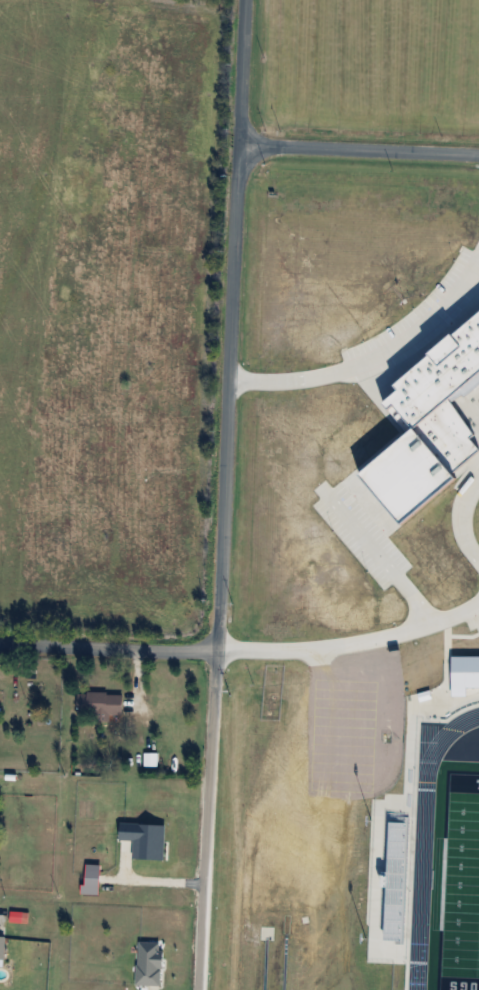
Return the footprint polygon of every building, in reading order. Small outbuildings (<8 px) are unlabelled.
[(124,693),(78,693),(78,714),(96,714),(96,721),(110,721),(110,714),(124,715),(124,693)] [(28,922),(28,912),(11,912),(11,922),(28,922)]
